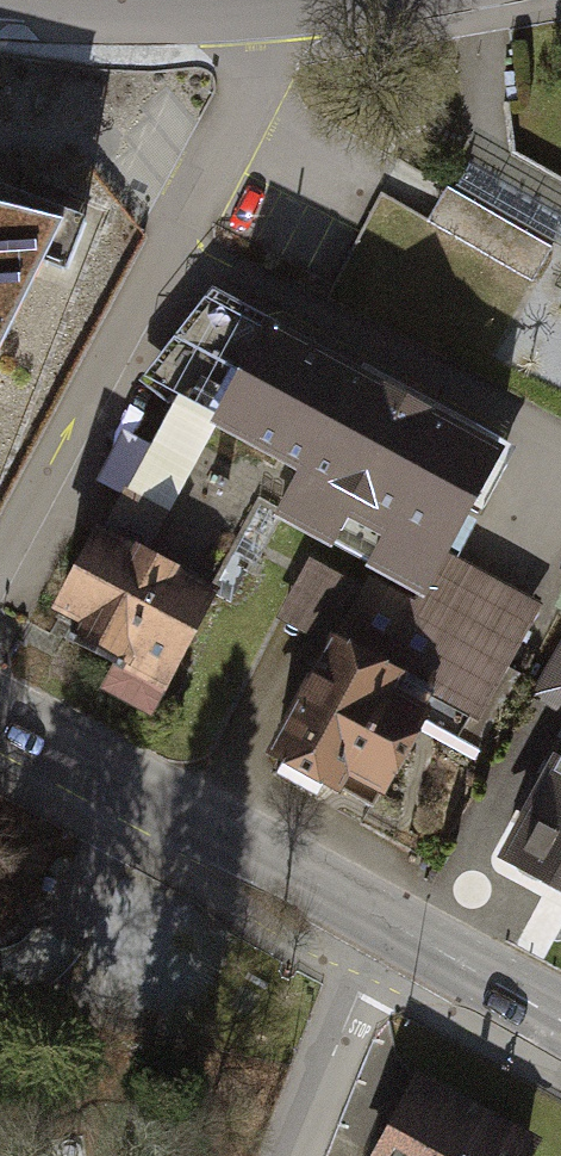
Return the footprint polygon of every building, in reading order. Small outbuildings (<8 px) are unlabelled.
[(453,190),(560,238),(560,173),(477,136),(453,190)] [(0,186),(0,342),(74,204),(0,186)] [(140,375),(168,395),(287,452),(268,489),(431,578),(505,440),(218,286),(140,375)] [(215,585),(268,489),(287,452),(168,395),(98,522),(215,585)] [(215,585),(98,522),(52,613),(82,628),(73,646),(105,662),(92,686),(152,716),(215,585)] [(415,672),(332,630),(266,761),(351,804),(364,778),(400,797),(445,709),(406,690),(415,672)] [(495,868),(560,902),(560,742),(495,868)] [(421,1086),(392,1155),(516,1155),(525,1140),(421,1086)]
